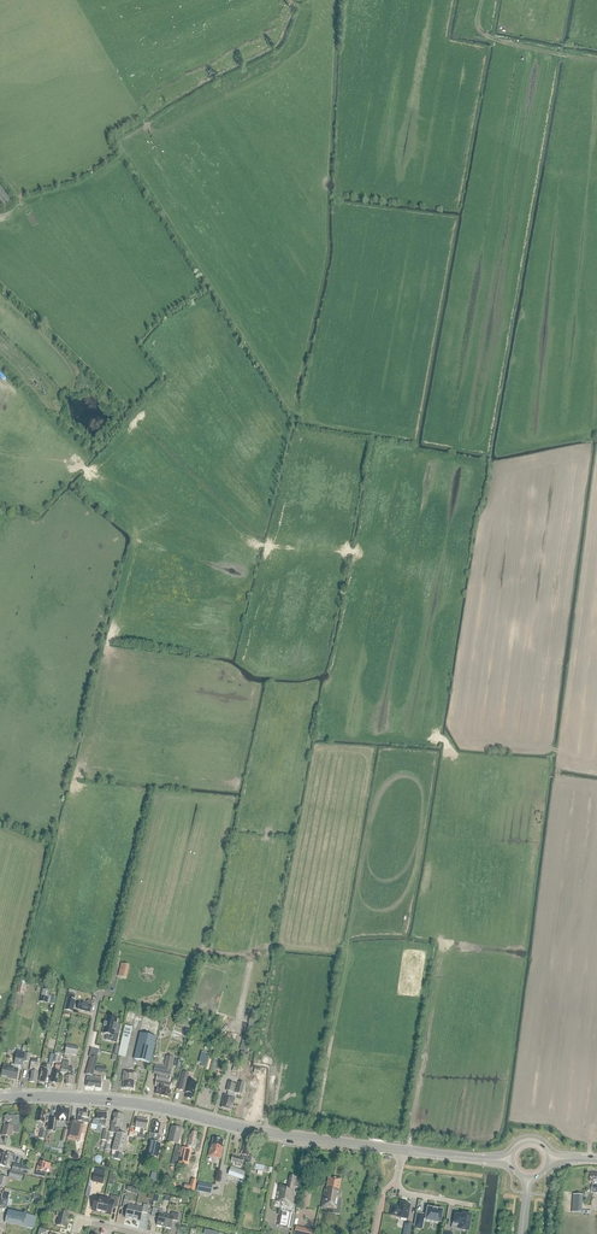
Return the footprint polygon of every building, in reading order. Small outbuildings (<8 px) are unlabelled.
[(1,210),(11,203),(0,187),(0,208),(1,210)] [(15,993),(24,994),(26,982),(18,981),(15,993)] [(39,1001),(47,1003),(49,991),(42,989),(39,1001)] [(68,998),(65,1010),(72,1012),(75,1000),(74,1000),(75,995),(69,994),(68,998)] [(92,1006),(91,1006),(92,1002),(91,1001),(88,1000),(87,1001),(86,1002),(83,1002),(83,1003),(79,1002),(77,1009),(85,1011),(90,1012),(92,1006)] [(251,1013),(249,1023),(246,1031),(253,1033),(255,1025),(259,1010),(255,1009),(253,1014),(251,1013)] [(104,1027),(103,1033),(107,1034),(106,1040),(111,1041),(117,1043),(121,1025),(115,1024),(117,1019),(107,1016),(105,1023),(104,1023),(103,1026),(104,1027)] [(132,1027),(125,1026),(120,1044),(128,1046),(132,1027)] [(134,1059),(150,1063),(156,1037),(140,1033),(134,1059)] [(249,1044),(245,1043),(246,1040),(242,1039),(239,1049),(247,1052),(249,1044)] [(64,1054),(77,1056),(78,1047),(66,1045),(64,1054)] [(90,1057),(85,1074),(92,1076),(98,1057),(97,1057),(98,1051),(91,1049),(89,1057),(90,1057)] [(17,1051),(14,1064),(23,1065),(25,1052),(22,1052),(17,1051)] [(198,1063),(201,1063),(200,1066),(206,1067),(208,1053),(200,1051),(198,1063)] [(153,1074),(157,1075),(156,1080),(155,1087),(156,1087),(155,1094),(161,1095),(161,1096),(169,1098),(170,1093),(171,1093),(171,1090),(170,1090),(171,1083),(169,1083),(174,1058),(166,1056),(164,1067),(155,1065),(153,1074)] [(209,1072),(214,1073),(218,1059),(213,1058),(209,1072)] [(73,1076),(73,1075),(72,1075),(73,1067),(68,1067),(69,1062),(63,1061),(61,1068),(60,1072),(68,1073),(67,1076),(65,1075),(65,1079),(66,1079),(65,1084),(71,1085),(72,1085),(73,1076)] [(38,1072),(39,1063),(31,1062),(29,1071),(30,1071),(31,1071),(29,1082),(36,1083),(38,1072)] [(47,1075),(48,1071),(46,1070),(47,1063),(42,1063),(41,1070),(39,1082),(41,1082),(41,1083),(43,1083),(44,1082),(45,1083),(46,1075),(47,1075)] [(59,1072),(60,1065),(56,1064),(54,1071),(53,1070),(52,1074),(53,1075),(51,1082),(52,1082),(53,1083),(55,1084),(56,1083),(57,1083),(59,1072)] [(4,1065),(1,1076),(2,1076),(11,1077),(10,1079),(16,1080),(18,1069),(18,1068),(13,1067),(13,1066),(11,1066),(4,1065)] [(136,1081),(136,1073),(123,1072),(122,1081),(123,1081),(123,1088),(133,1089),(134,1081),(136,1081)] [(184,1091),(184,1090),(185,1091),(187,1093),(185,1098),(187,1098),(187,1099),(189,1099),(191,1099),(191,1097),(193,1098),(195,1090),(196,1089),(197,1085),(193,1084),(193,1083),(194,1083),(187,1081),(189,1073),(183,1072),(180,1081),(181,1081),(179,1089),(179,1090),(184,1091)] [(87,1078),(86,1086),(100,1088),(101,1077),(93,1076),(93,1078),(90,1077),(87,1077),(87,1078)] [(226,1090),(233,1092),(235,1084),(228,1082),(226,1090)] [(236,1093),(241,1094),(244,1083),(239,1082),(236,1093)] [(248,1109),(247,1114),(254,1116),(256,1111),(257,1112),(259,1101),(254,1100),(255,1095),(251,1094),(250,1099),(247,1109),(248,1109)] [(233,1104),(235,1098),(223,1095),(222,1101),(223,1101),(221,1108),(230,1110),(232,1103),(233,1104)] [(68,1122),(69,1110),(58,1109),(57,1120),(68,1122)] [(44,1123),(46,1113),(42,1113),(42,1112),(40,1111),(39,1112),(38,1112),(36,1121),(35,1125),(38,1126),(38,1128),(42,1128),(43,1123),(44,1123)] [(88,1123),(90,1112),(79,1111),(77,1123),(71,1122),(67,1139),(80,1141),(84,1122),(88,1123)] [(17,1115),(7,1112),(5,1119),(4,1118),(1,1129),(2,1129),(1,1135),(5,1136),(15,1139),(17,1133),(18,1133),(21,1122),(20,1122),(21,1117),(17,1116),(17,1115)] [(100,1126),(105,1127),(106,1120),(107,1113),(97,1112),(96,1118),(93,1118),(92,1118),(91,1124),(96,1125),(96,1128),(99,1129),(100,1126)] [(110,1132),(116,1133),(119,1134),(123,1116),(113,1114),(111,1127),(110,1132)] [(137,1119),(135,1127),(140,1128),(140,1132),(143,1132),(144,1129),(146,1129),(148,1120),(137,1119)] [(158,1134),(160,1123),(153,1121),(152,1128),(151,1127),(149,1138),(153,1138),(154,1133),(158,1134)] [(167,1142),(177,1144),(181,1129),(171,1127),(167,1142)] [(140,1132),(138,1138),(143,1139),(142,1141),(145,1142),(147,1135),(143,1135),(143,1132),(140,1132)] [(190,1134),(187,1146),(188,1146),(189,1146),(191,1147),(195,1148),(197,1140),(195,1139),(196,1133),(192,1132),(191,1134),(190,1134)] [(119,1134),(116,1133),(110,1154),(114,1155),(113,1159),(119,1160),(126,1136),(119,1134)] [(208,1156),(221,1159),(223,1146),(222,1146),(223,1140),(212,1138),(211,1143),(210,1143),(208,1156)] [(146,1155),(157,1158),(160,1144),(149,1141),(146,1155)] [(241,1168),(241,1164),(242,1164),(243,1161),(250,1163),(252,1156),(248,1155),(251,1145),(244,1144),(242,1151),(241,1155),(243,1155),(242,1158),(232,1156),(231,1162),(233,1162),(233,1166),(241,1168)] [(174,1154),(171,1164),(176,1166),(178,1154),(180,1146),(175,1145),(173,1153),(174,1154)] [(182,1147),(179,1161),(188,1163),(191,1147),(189,1146),(188,1146),(188,1148),(182,1147)] [(0,1164),(0,1165),(0,1166),(6,1167),(9,1156),(0,1154),(0,1164)] [(35,1175),(45,1177),(46,1173),(44,1173),(45,1171),(45,1168),(48,1169),(50,1163),(46,1163),(46,1162),(40,1161),(39,1165),(37,1165),(36,1170),(38,1170),(37,1171),(36,1171),(35,1175)] [(13,1164),(11,1170),(18,1172),(20,1166),(13,1164)] [(255,1164),(254,1169),(258,1170),(259,1170),(263,1171),(271,1173),(272,1168),(255,1164)] [(19,1172),(29,1175),(30,1169),(21,1166),(19,1172)] [(234,1168),(232,1174),(243,1178),(245,1172),(234,1168)] [(10,1171),(9,1175),(18,1177),(18,1179),(21,1180),(22,1174),(10,1171)] [(92,1181),(102,1184),(104,1176),(94,1174),(92,1181)] [(298,1187),(300,1180),(297,1179),(296,1183),(294,1183),(295,1177),(289,1176),(288,1185),(279,1184),(276,1202),(281,1203),(281,1204),(291,1207),(294,1194),(293,1194),(294,1187),(298,1187)] [(324,1188),(321,1207),(329,1209),(332,1209),(332,1208),(337,1209),(338,1206),(341,1206),(342,1200),(339,1199),(340,1191),(339,1191),(341,1180),(328,1177),(326,1189),(324,1188)] [(198,1182),(197,1191),(210,1193),(211,1189),(203,1188),(204,1183),(198,1182)] [(4,1205),(6,1205),(9,1193),(2,1191),(0,1200),(0,1206),(1,1207),(1,1208),(3,1208),(4,1205)] [(572,1213),(582,1213),(583,1195),(573,1195),(572,1213)] [(97,1211),(101,1212),(104,1198),(95,1196),(92,1210),(97,1212),(97,1211)] [(104,1198),(101,1212),(105,1213),(105,1214),(110,1215),(113,1206),(117,1207),(119,1198),(111,1196),(110,1200),(104,1198)] [(125,1218),(132,1220),(135,1206),(128,1205),(129,1201),(124,1200),(122,1207),(127,1209),(125,1218)] [(407,1219),(410,1205),(401,1203),(400,1207),(392,1205),(390,1215),(398,1216),(398,1217),(407,1219)] [(135,1206),(132,1220),(140,1222),(142,1212),(147,1213),(149,1206),(144,1205),(143,1208),(135,1206)] [(153,1208),(151,1217),(154,1218),(154,1217),(155,1216),(158,1217),(158,1218),(157,1221),(156,1225),(161,1227),(161,1226),(163,1226),(163,1227),(166,1215),(162,1214),(163,1211),(153,1208)] [(414,1228),(421,1229),(423,1219),(426,1219),(425,1220),(440,1223),(442,1211),(437,1210),(437,1209),(436,1209),(436,1210),(434,1209),(433,1209),(428,1208),(426,1216),(424,1216),(424,1215),(417,1213),(414,1228)] [(277,1215),(279,1215),(277,1225),(291,1228),(294,1213),(281,1211),(281,1209),(278,1209),(277,1215)] [(8,1210),(5,1223),(33,1229),(36,1216),(8,1210)] [(56,1225),(65,1227),(68,1214),(59,1212),(59,1213),(57,1212),(56,1216),(58,1217),(56,1225)] [(166,1215),(163,1227),(164,1227),(164,1226),(166,1227),(166,1228),(171,1229),(173,1220),(177,1221),(179,1214),(171,1213),(170,1216),(166,1215)] [(470,1216),(454,1213),(452,1224),(461,1226),(460,1229),(468,1231),(469,1225),(468,1225),(470,1216)] [(413,1224),(412,1224),(404,1223),(402,1233),(411,1233),(413,1224)]
